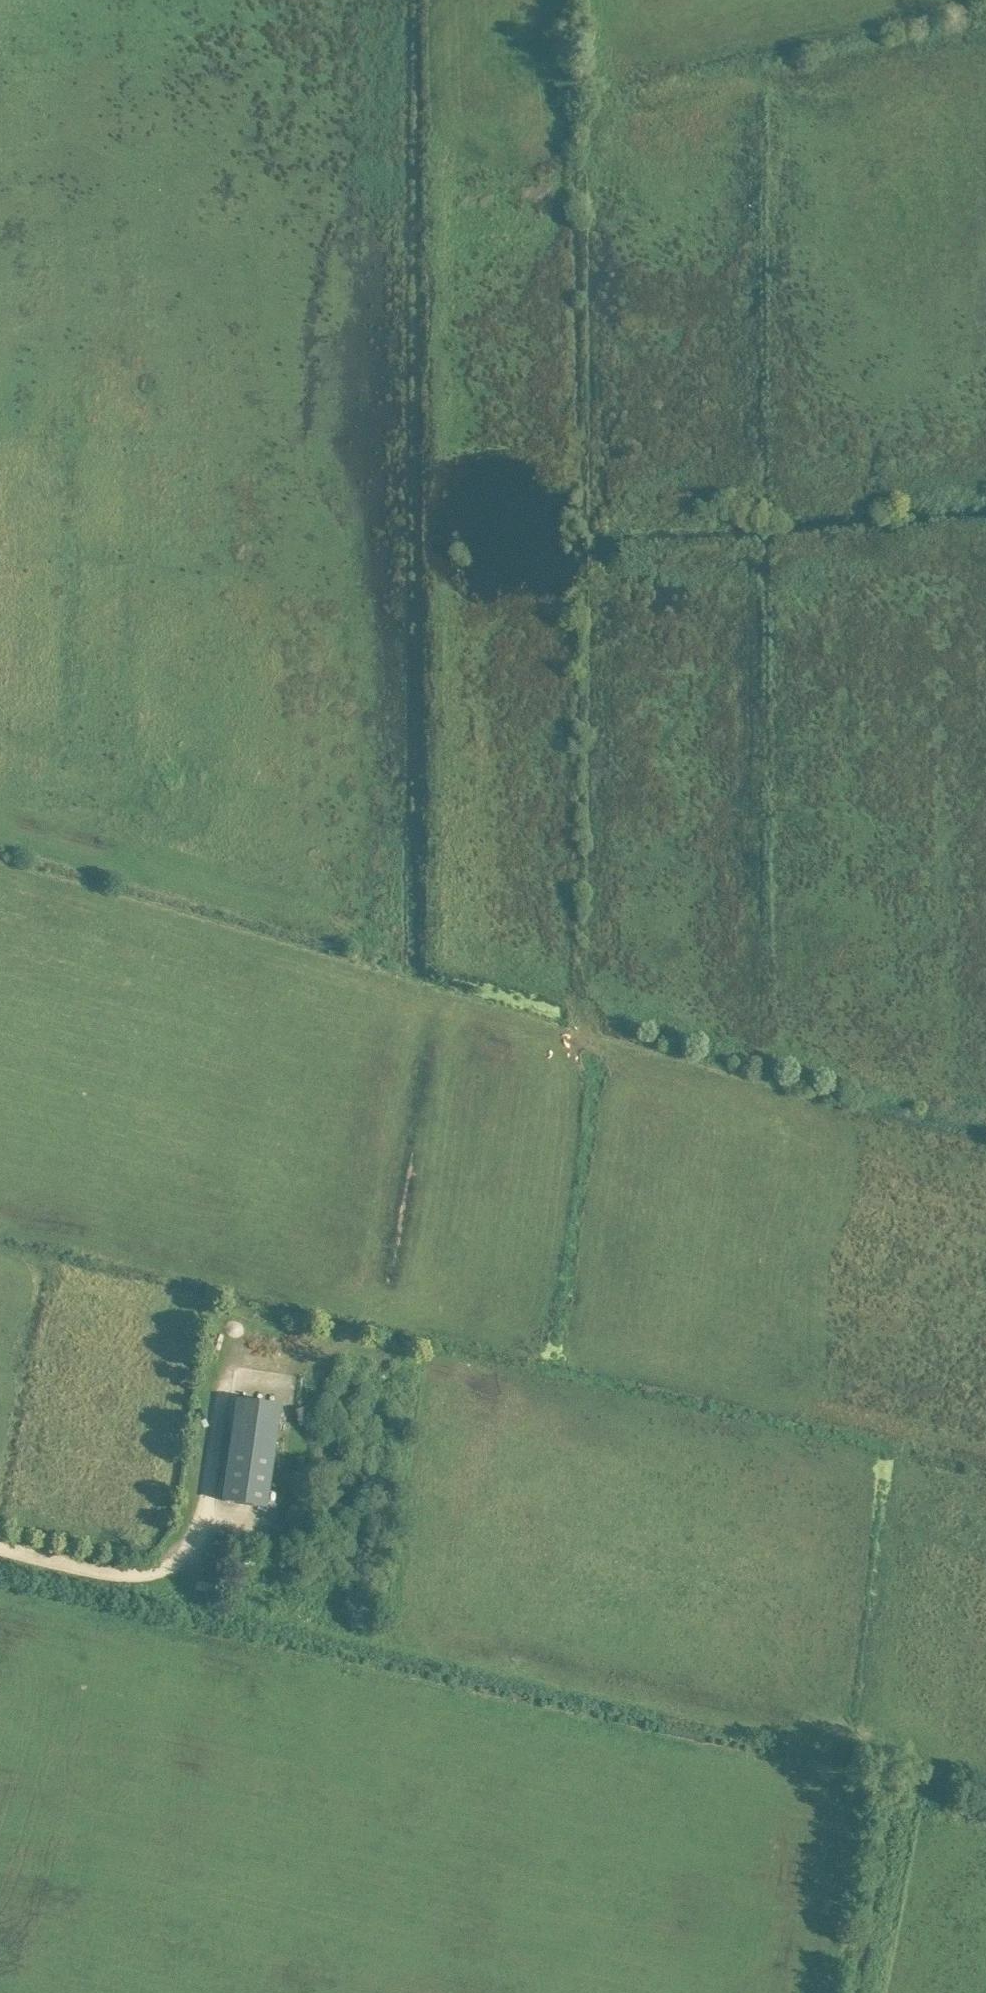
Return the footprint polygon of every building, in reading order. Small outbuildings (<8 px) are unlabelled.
[(238,1399),(224,1501),(265,1506),(279,1405),(238,1399)]
